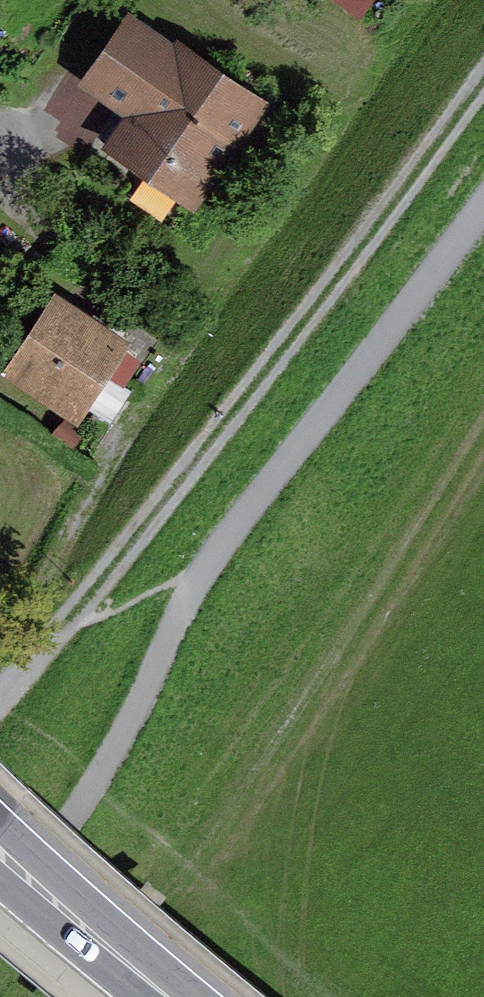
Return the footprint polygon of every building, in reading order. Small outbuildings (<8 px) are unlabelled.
[(83,81),(130,112),(106,147),(200,210),(278,97),(184,34),(178,42),(131,10),(83,81)] [(60,289),(4,376),(80,425),(136,337),(60,289)]
